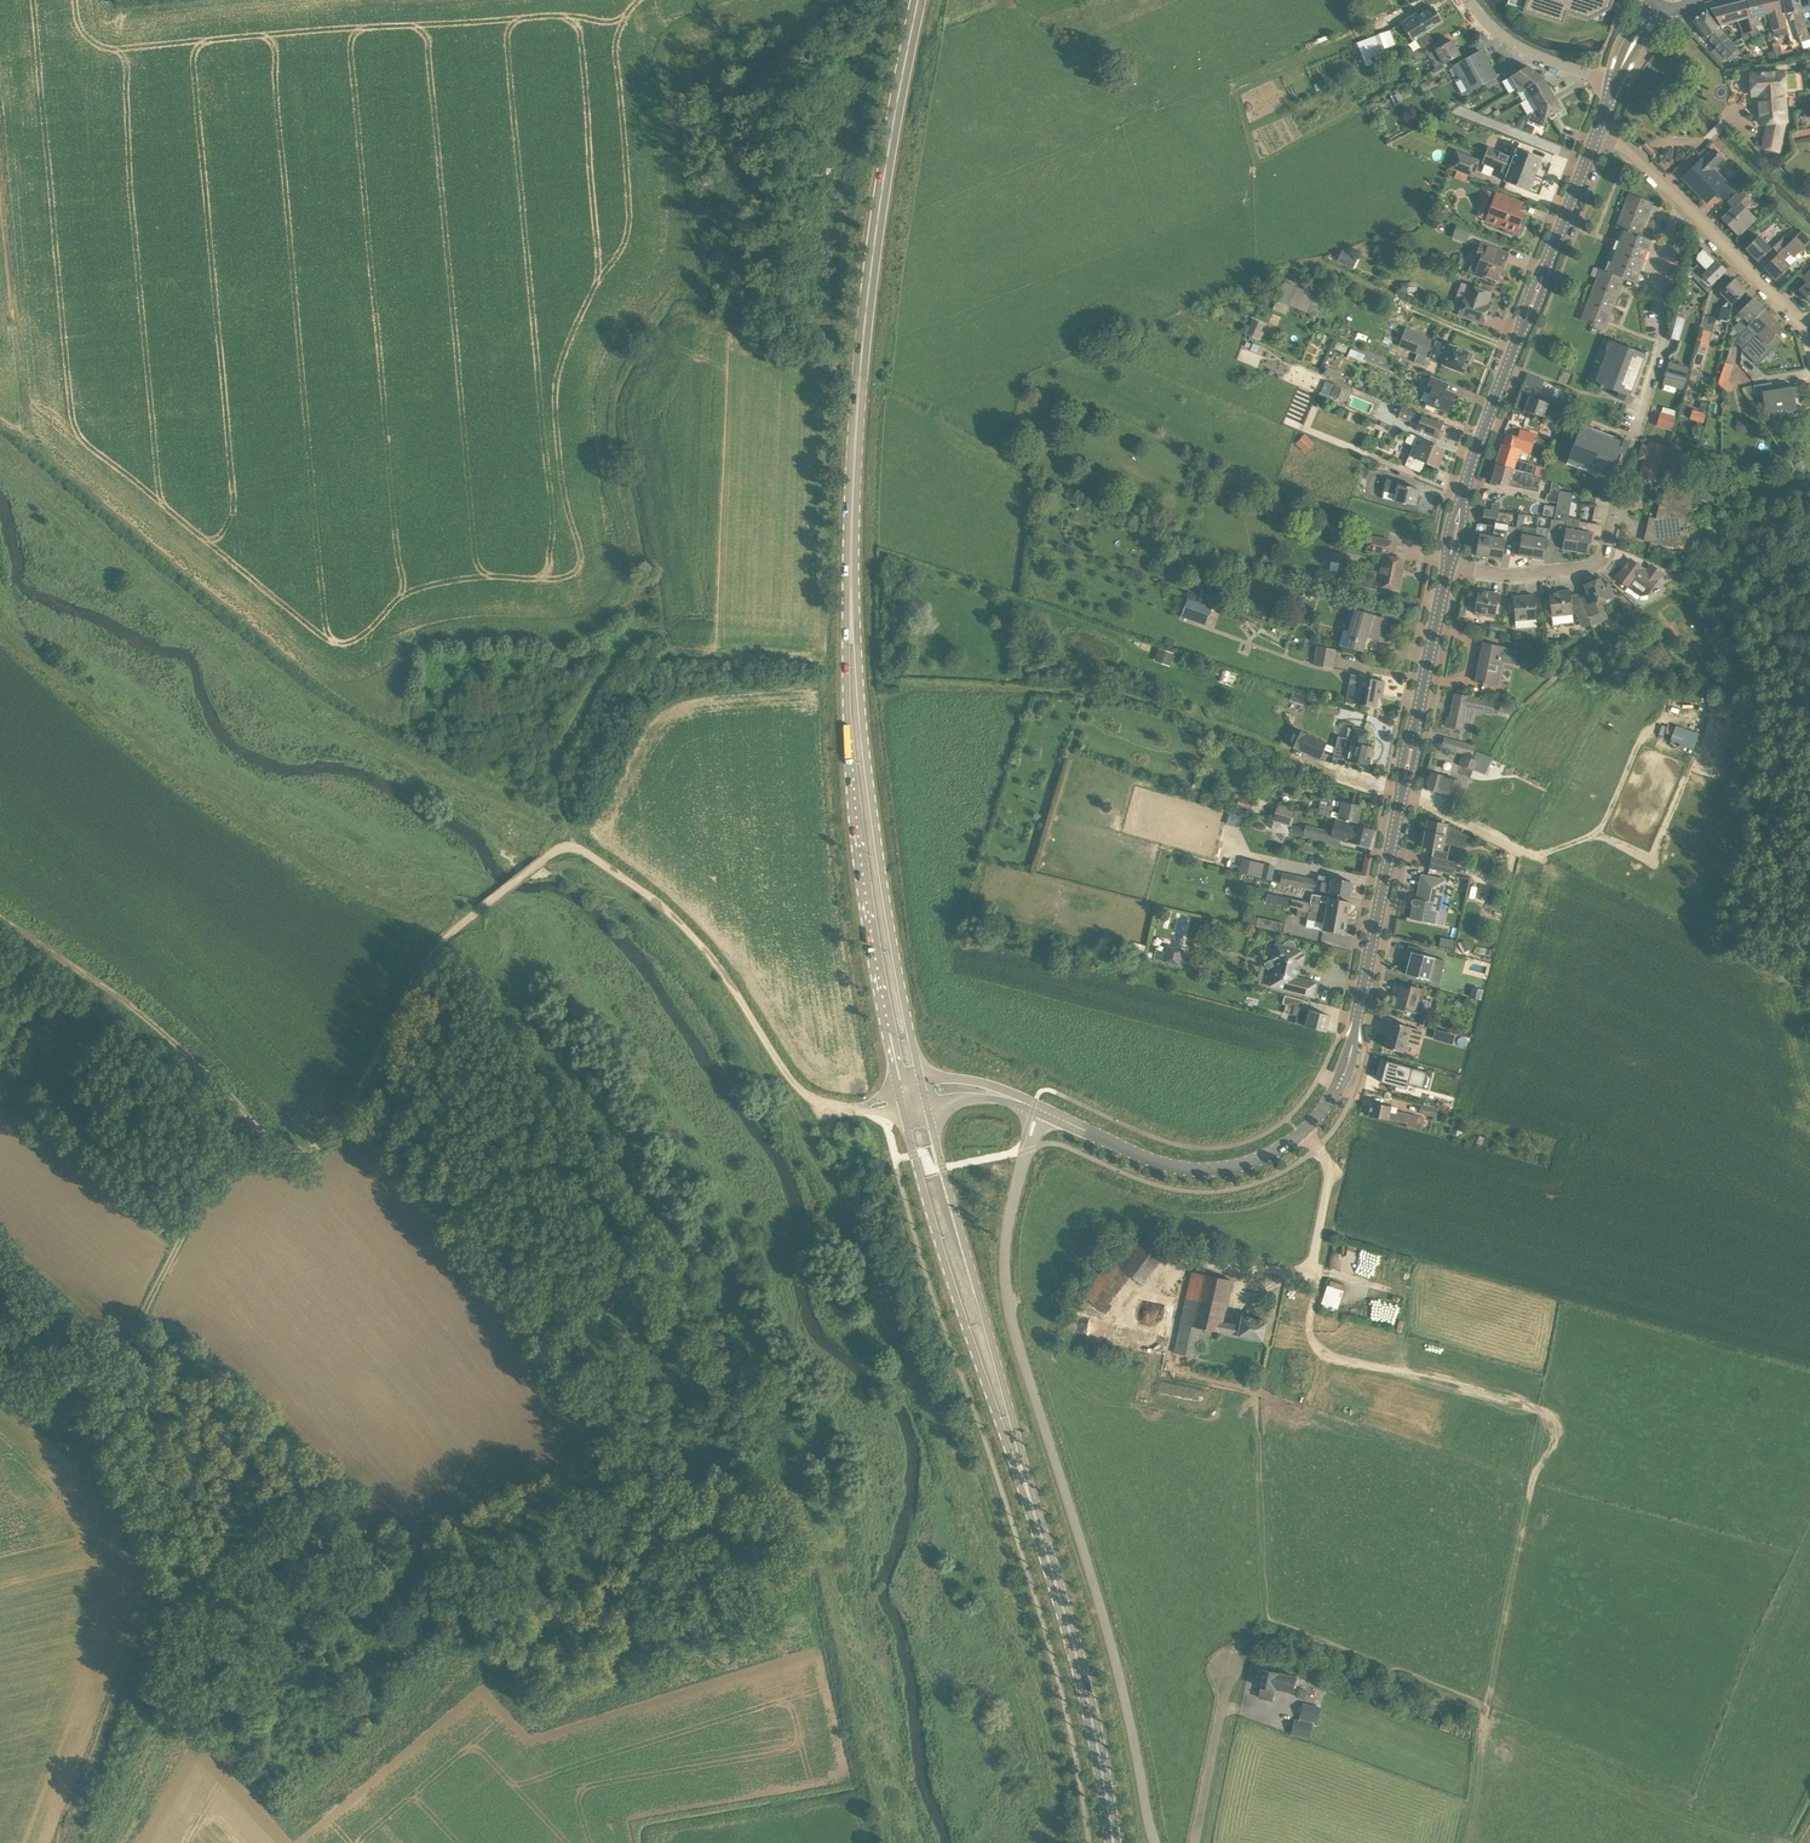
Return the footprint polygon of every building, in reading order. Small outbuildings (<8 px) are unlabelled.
[(1508,5),(1527,11),(1527,13),(1562,25),(1565,13),(1586,19),(1587,17),(1606,7),(1609,8),(1612,0),(1509,0),(1508,5)] [(1748,18),(1751,17),(1747,1),(1747,0),(1710,10),(1721,27),(1738,22),(1744,36),(1750,32),(1752,30),(1748,18)] [(1750,32),(1752,37),(1759,34),(1756,25),(1761,23),(1758,17),(1766,15),(1762,0),(1750,0),(1747,1),(1751,17),(1748,18),(1752,30),(1750,32)] [(1766,15),(1767,15),(1772,31),(1773,31),(1774,34),(1778,36),(1788,34),(1789,34),(1782,11),(1783,11),(1779,0),(1762,0),(1766,15)] [(1801,42),(1809,40),(1809,37),(1803,13),(1799,0),(1782,0),(1786,14),(1793,12),(1795,20),(1793,20),(1799,43),(1801,42)] [(1809,11),(1809,0),(1799,0),(1803,13),(1809,11)] [(1418,13),(1401,24),(1412,42),(1417,39),(1422,47),(1432,40),(1427,32),(1442,22),(1433,7),(1420,16),(1418,13)] [(1720,31),(1706,10),(1692,20),(1704,38),(1706,37),(1726,59),(1737,49),(1720,31)] [(1388,47),(1383,34),(1383,33),(1357,43),(1365,65),(1381,59),(1378,51),(1388,47)] [(1461,56),(1453,41),(1428,55),(1435,69),(1461,56)] [(1406,66),(1423,57),(1429,53),(1425,47),(1402,59),(1406,66)] [(1774,51),(1767,53),(1769,62),(1777,60),(1775,55),(1774,51)] [(1792,51),(1775,55),(1777,60),(1793,57),(1792,51)] [(1481,52),(1454,67),(1460,78),(1467,74),(1475,88),(1496,76),(1487,59),(1486,60),(1481,52)] [(1527,89),(1543,79),(1527,67),(1512,76),(1521,92),(1527,89)] [(1760,125),(1768,125),(1762,150),(1780,154),(1787,123),(1789,123),(1787,92),(1803,91),(1801,71),(1785,72),(1785,71),(1751,73),(1752,97),(1758,96),(1760,125)] [(1543,79),(1527,89),(1532,97),(1548,87),(1543,79)] [(1538,108),(1554,99),(1548,87),(1532,97),(1538,108)] [(1479,96),(1472,100),(1476,107),(1483,103),(1479,96)] [(1554,99),(1538,108),(1545,119),(1550,116),(1551,118),(1555,116),(1554,114),(1561,110),(1554,99)] [(1545,119),(1538,108),(1531,112),(1527,121),(1542,127),(1545,119)] [(1498,109),(1492,113),(1495,118),(1501,115),(1498,109)] [(1516,128),(1523,130),(1526,121),(1519,119),(1516,128)] [(1527,125),(1525,132),(1532,134),(1534,127),(1527,125)] [(1570,147),(1572,140),(1565,138),(1563,145),(1570,147)] [(1488,148),(1482,165),(1490,168),(1493,159),(1534,175),(1536,169),(1539,168),(1541,163),(1540,160),(1538,160),(1539,159),(1529,155),(1528,152),(1521,149),(1519,151),(1511,148),(1508,156),(1488,148)] [(1726,162),(1723,159),(1724,159),(1713,148),(1701,159),(1700,158),(1681,177),(1706,202),(1716,193),(1723,200),(1738,186),(1732,181),(1729,184),(1714,169),(1716,166),(1719,169),(1726,162)] [(1479,161),(1456,152),(1450,169),(1472,178),(1479,161)] [(1532,181),(1534,175),(1493,159),(1490,168),(1500,172),(1499,175),(1505,177),(1503,181),(1527,190),(1527,189),(1528,190),(1531,188),(1533,183),(1532,181)] [(1721,218),(1737,235),(1755,217),(1746,208),(1751,203),(1738,190),(1727,202),(1732,207),(1721,218)] [(1523,214),(1519,212),(1515,211),(1518,202),(1496,194),(1496,195),(1488,192),(1484,201),(1493,204),(1486,221),(1516,233),(1523,214)] [(1653,203),(1629,194),(1622,210),(1646,220),(1653,203)] [(1646,220),(1622,211),(1616,228),(1624,231),(1640,237),(1646,220)] [(1471,230),(1457,225),(1452,238),(1466,243),(1471,230)] [(1651,241),(1640,237),(1624,231),(1620,241),(1647,252),(1651,241)] [(1778,253),(1764,268),(1776,281),(1791,266),(1785,260),(1790,255),(1793,258),(1809,241),(1801,231),(1791,241),(1778,253)] [(1758,262),(1771,249),(1758,235),(1745,248),(1758,262)] [(1791,241),(1787,236),(1786,235),(1772,247),(1778,253),(1791,241)] [(1647,252),(1620,241),(1616,252),(1643,262),(1647,252)] [(1505,252),(1481,244),(1469,275),(1484,281),(1485,278),(1489,280),(1494,281),(1498,270),(1500,270),(1501,269),(1504,263),(1503,261),(1502,261),(1505,252)] [(1353,254),(1343,250),(1338,262),(1348,266),(1353,254)] [(1691,278),(1692,276),(1709,294),(1712,286),(1726,271),(1715,260),(1714,261),(1702,250),(1698,254),(1696,260),(1695,263),(1697,265),(1694,268),(1689,267),(1686,276),(1691,278)] [(1643,262),(1616,252),(1612,262),(1639,272),(1643,262)] [(1639,272),(1612,262),(1608,272),(1624,278),(1636,283),(1639,272)] [(1624,278),(1608,272),(1600,269),(1594,286),(1617,295),(1624,278)] [(1803,277),(1809,282),(1800,291),(1809,301),(1809,270),(1803,277)] [(1728,322),(1732,304),(1746,292),(1734,279),(1719,293),(1728,302),(1722,308),(1721,307),(1718,320),(1728,322)] [(1284,282),(1273,309),(1286,314),(1290,305),(1308,313),(1316,295),(1284,282)] [(1485,305),(1490,293),(1460,283),(1451,309),(1459,312),(1458,314),(1483,323),(1489,306),(1485,305)] [(1617,295),(1594,286),(1587,303),(1611,312),(1617,295)] [(1739,334),(1764,310),(1752,298),(1747,293),(1734,306),(1739,311),(1738,312),(1744,318),(1740,323),(1739,322),(1733,327),(1739,334)] [(1611,312),(1587,303),(1581,320),(1605,329),(1611,312)] [(1764,310),(1739,334),(1733,339),(1743,349),(1773,319),(1764,310)] [(1685,317),(1677,315),(1675,324),(1682,326),(1685,317)] [(1713,333),(1716,319),(1703,315),(1700,329),(1702,330),(1697,346),(1708,349),(1712,333),(1713,333)] [(1782,329),(1773,319),(1743,349),(1752,358),(1782,329)] [(1246,334),(1257,340),(1264,326),(1252,320),(1246,334)] [(1466,361),(1469,353),(1406,328),(1399,345),(1418,352),(1415,361),(1426,366),(1429,356),(1444,362),(1443,365),(1463,373),(1468,362),(1466,361)] [(1646,354),(1611,341),(1595,384),(1600,386),(1600,387),(1602,388),(1603,387),(1619,393),(1617,399),(1630,404),(1633,397),(1630,396),(1646,354)] [(1253,344),(1251,350),(1257,353),(1260,346),(1253,344)] [(1386,370),(1390,360),(1352,345),(1348,354),(1386,370)] [(1689,368),(1669,363),(1664,383),(1684,388),(1689,368)] [(1718,383),(1727,392),(1732,386),(1728,381),(1733,365),(1725,363),(1718,383)] [(1448,383),(1430,376),(1423,392),(1429,394),(1425,403),(1448,412),(1455,395),(1445,391),(1448,383)] [(1350,390),(1326,381),(1321,392),(1331,396),(1345,402),(1350,390)] [(1766,414),(1797,409),(1793,386),(1773,390),(1772,382),(1753,386),(1754,393),(1762,392),(1766,414)] [(1548,403),(1530,396),(1524,411),(1562,424),(1569,406),(1554,400),(1548,403)] [(1315,399),(1313,406),(1320,409),(1323,402),(1315,399)] [(1706,412),(1708,403),(1701,402),(1699,410),(1706,412)] [(1415,430),(1437,439),(1443,424),(1401,408),(1397,418),(1417,425),(1415,430)] [(1690,419),(1703,423),(1706,414),(1693,410),(1690,419)] [(1673,429),(1676,417),(1662,413),(1658,425),(1673,429)] [(1580,426),(1566,464),(1609,480),(1612,472),(1613,473),(1614,470),(1613,470),(1619,453),(1625,455),(1630,442),(1623,439),(1622,442),(1580,426)] [(1535,434),(1521,430),(1519,438),(1507,435),(1504,445),(1503,444),(1495,465),(1497,465),(1524,473),(1526,465),(1517,463),(1521,451),(1529,453),(1535,434)] [(1305,434),(1296,443),(1305,453),(1315,444),(1305,434)] [(1447,448),(1410,434),(1407,442),(1414,445),(1405,468),(1421,474),(1425,464),(1438,469),(1447,448)] [(1649,447),(1642,445),(1639,457),(1646,459),(1647,456),(1653,457),(1650,466),(1644,465),(1642,476),(1645,477),(1646,479),(1650,480),(1652,479),(1656,480),(1664,447),(1650,443),(1649,447)] [(1524,473),(1497,465),(1492,482),(1539,491),(1541,478),(1524,473)] [(1534,475),(1543,478),(1546,468),(1536,466),(1534,475)] [(1671,488),(1675,475),(1661,472),(1658,485),(1671,488)] [(1690,487),(1689,490),(1695,491),(1695,487),(1696,486),(1714,489),(1715,482),(1703,480),(1704,476),(1692,474),(1690,487)] [(1416,505),(1419,489),(1401,486),(1402,482),(1387,479),(1383,498),(1416,505)] [(1552,482),(1550,494),(1548,493),(1547,500),(1557,502),(1559,491),(1560,486),(1552,482)] [(1644,541),(1683,550),(1687,533),(1684,532),(1685,529),(1683,528),(1687,511),(1690,511),(1695,491),(1689,490),(1687,489),(1664,492),(1661,505),(1659,504),(1655,524),(1648,523),(1644,541)] [(1574,551),(1578,530),(1580,520),(1567,517),(1572,493),(1559,491),(1557,502),(1554,520),(1559,521),(1557,536),(1564,537),(1562,549),(1574,551)] [(1701,499),(1714,502),(1716,494),(1702,491),(1701,499)] [(1595,505),(1595,504),(1596,497),(1581,496),(1581,504),(1595,505)] [(1545,505),(1543,515),(1553,517),(1555,507),(1545,505)] [(1499,511),(1484,509),(1481,524),(1492,526),(1493,519),(1498,520),(1499,511)] [(1513,542),(1520,544),(1518,556),(1532,558),(1535,537),(1537,529),(1523,526),(1525,515),(1519,514),(1517,523),(1516,527),(1513,542)] [(1557,536),(1559,521),(1554,520),(1552,520),(1550,529),(1537,527),(1537,529),(1535,537),(1532,558),(1545,560),(1549,535),(1557,536)] [(1496,524),(1493,537),(1489,558),(1502,560),(1506,541),(1513,542),(1516,527),(1508,526),(1496,524)] [(1590,532),(1578,530),(1574,551),(1589,554),(1592,533),(1601,534),(1602,526),(1591,524),(1590,532)] [(1489,558),(1493,537),(1479,534),(1479,536),(1475,535),(1474,540),(1478,541),(1475,556),(1489,558)] [(1391,541),(1370,537),(1368,549),(1385,553),(1382,570),(1365,567),(1361,585),(1376,588),(1376,585),(1398,590),(1401,577),(1398,576),(1402,560),(1388,557),(1391,541)] [(1261,561),(1276,565),(1279,556),(1264,552),(1261,561)] [(1616,578),(1640,596),(1648,594),(1664,574),(1650,564),(1646,570),(1631,559),(1616,578)] [(1589,595),(1580,599),(1587,618),(1589,623),(1590,624),(1595,622),(1592,616),(1606,610),(1602,602),(1613,597),(1609,585),(1604,587),(1600,578),(1585,585),(1589,595)] [(1217,593),(1203,588),(1199,598),(1214,603),(1217,593)] [(1478,590),(1477,599),(1471,598),(1470,605),(1475,606),(1474,614),(1495,617),(1499,593),(1478,590)] [(1549,593),(1550,602),(1545,602),(1545,600),(1544,600),(1544,602),(1545,609),(1546,617),(1552,617),(1572,614),(1577,614),(1582,626),(1589,623),(1587,618),(1580,599),(1578,594),(1571,595),(1570,590),(1549,593)] [(1536,621),(1534,595),(1513,597),(1514,603),(1508,603),(1508,614),(1514,613),(1515,623),(1536,621)] [(1182,613),(1207,621),(1212,606),(1187,597),(1182,613)] [(1385,618),(1350,608),(1345,622),(1350,624),(1344,646),(1363,652),(1367,637),(1378,641),(1385,618)] [(1499,632),(1500,625),(1490,623),(1489,630),(1499,632)] [(1506,634),(1507,626),(1501,625),(1500,625),(1499,633),(1506,634)] [(1518,650),(1483,643),(1475,681),(1482,683),(1482,685),(1486,685),(1486,683),(1497,686),(1503,658),(1515,661),(1518,650)] [(1336,650),(1317,646),(1314,665),(1332,668),(1336,650)] [(1175,652),(1159,647),(1155,657),(1171,663),(1175,652)] [(1385,681),(1351,676),(1349,688),(1357,690),(1355,704),(1376,708),(1378,698),(1382,698),(1385,681)] [(1737,682),(1728,681),(1728,688),(1736,689),(1737,682)] [(1493,703),(1455,695),(1450,719),(1448,718),(1446,726),(1462,729),(1466,708),(1491,713),(1493,703)] [(1688,727),(1670,721),(1664,739),(1682,745),(1688,727)] [(1327,743),(1296,728),(1288,745),(1319,759),(1327,743)] [(1336,758),(1370,765),(1371,757),(1374,756),(1375,752),(1373,750),(1373,748),(1365,746),(1368,731),(1353,728),(1353,730),(1349,729),(1347,739),(1350,740),(1348,749),(1338,747),(1336,758)] [(1446,737),(1442,747),(1466,754),(1466,753),(1473,755),(1476,747),(1470,745),(1446,737)] [(1473,759),(1464,756),(1460,765),(1485,775),(1492,759),(1476,753),(1473,759)] [(1425,789),(1450,796),(1458,798),(1462,781),(1430,772),(1425,789)] [(1358,822),(1361,806),(1343,803),(1344,799),(1330,796),(1329,800),(1322,799),(1321,804),(1328,805),(1326,816),(1358,822)] [(1253,800),(1239,797),(1237,806),(1251,810),(1253,800)] [(1292,824),(1296,811),(1278,805),(1273,821),(1291,827),(1292,824)] [(1230,813),(1227,824),(1238,827),(1241,817),(1230,813)] [(1339,846),(1341,840),(1368,847),(1373,830),(1336,820),(1333,831),(1306,824),(1305,828),(1302,836),(1339,846)] [(1451,842),(1466,844),(1470,836),(1446,824),(1427,820),(1425,832),(1422,847),(1433,849),(1432,857),(1447,860),(1451,842)] [(1305,828),(1292,824),(1291,827),(1289,833),(1302,836),(1305,828)] [(1447,860),(1432,857),(1429,869),(1454,874),(1457,862),(1447,860)] [(1261,878),(1264,863),(1244,859),(1242,866),(1237,865),(1235,872),(1261,878)] [(1272,880),(1276,866),(1264,863),(1261,878),(1272,880)] [(1317,880),(1284,873),(1282,883),(1315,890),(1317,880)] [(1446,880),(1421,875),(1416,900),(1415,899),(1413,899),(1413,900),(1412,900),(1412,901),(1411,901),(1411,902),(1411,903),(1411,904),(1412,905),(1413,905),(1410,918),(1437,924),(1446,880)] [(1332,883),(1317,880),(1315,890),(1349,897),(1352,882),(1333,878),(1332,883)] [(1274,903),(1290,907),(1292,899),(1276,895),(1275,896),(1274,903)] [(1320,896),(1319,904),(1292,899),(1290,907),(1298,909),(1347,918),(1348,910),(1350,909),(1350,906),(1349,905),(1350,902),(1320,896)] [(1441,907),(1437,924),(1444,925),(1447,909),(1441,907)] [(1347,918),(1298,909),(1297,915),(1308,917),(1308,919),(1325,922),(1324,931),(1344,934),(1344,932),(1346,930),(1346,928),(1345,926),(1347,918)] [(1286,922),(1259,916),(1257,926),(1284,932),(1286,922)] [(1455,940),(1441,938),(1440,945),(1439,946),(1453,949),(1455,940)] [(1276,961),(1270,986),(1315,997),(1318,983),(1296,978),(1299,966),(1302,967),(1305,955),(1301,954),(1302,951),(1295,949),(1295,948),(1295,947),(1295,946),(1295,945),(1294,944),(1293,943),(1292,942),(1291,942),(1290,941),(1289,941),(1288,941),(1287,942),(1286,942),(1285,943),(1284,944),(1284,945),(1283,946),(1276,944),(1272,960),(1276,961)] [(1423,949),(1409,945),(1405,961),(1409,962),(1405,974),(1439,983),(1445,960),(1422,955),(1423,949)] [(1167,953),(1157,950),(1155,959),(1165,962),(1167,953)] [(1193,959),(1183,957),(1181,966),(1191,968),(1193,959)] [(1410,989),(1395,985),(1393,993),(1399,995),(1395,1008),(1404,1011),(1405,1006),(1415,1009),(1421,989),(1411,986),(1410,989)] [(1469,997),(1480,1000),(1483,990),(1472,986),(1469,997)] [(1459,998),(1454,1003),(1459,1007),(1464,1003),(1459,998)] [(1302,1009),(1294,1006),(1291,1015),(1297,1016),(1295,1023),(1326,1032),(1330,1016),(1302,1009)] [(1409,1025),(1391,1020),(1384,1045),(1402,1050),(1405,1038),(1419,1042),(1422,1030),(1409,1026),(1409,1025)] [(1455,1035),(1436,1030),(1434,1038),(1453,1044),(1455,1035)] [(1429,1071),(1380,1058),(1375,1075),(1382,1077),(1380,1081),(1407,1089),(1408,1085),(1423,1090),(1429,1071)] [(1391,1106),(1371,1103),(1369,1116),(1406,1123),(1405,1127),(1416,1129),(1418,1116),(1390,1110),(1391,1106)] [(1436,1108),(1421,1105),(1419,1112),(1434,1116),(1436,1108)] [(1488,1138),(1479,1135),(1477,1143),(1485,1146),(1488,1138)] [(1110,1304),(1131,1276),(1143,1286),(1167,1254),(1146,1237),(1094,1305),(1106,1314),(1113,1306),(1110,1304)] [(1231,1280),(1191,1271),(1180,1322),(1222,1331),(1221,1333),(1238,1336),(1240,1326),(1222,1322),(1231,1280)] [(1324,1284),(1318,1302),(1335,1307),(1340,1289),(1324,1284)] [(1242,1316),(1240,1326),(1238,1336),(1263,1341),(1267,1322),(1242,1316)] [(1204,1327),(1180,1322),(1173,1353),(1198,1358),(1204,1327)] [(1276,1688),(1293,1692),(1296,1677),(1260,1669),(1256,1686),(1261,1687),(1259,1697),(1272,1700),(1274,1689),(1275,1690),(1276,1688)] [(1321,1708),(1303,1704),(1299,1721),(1295,1720),(1292,1734),(1309,1738),(1313,1721),(1318,1722),(1321,1708)]
